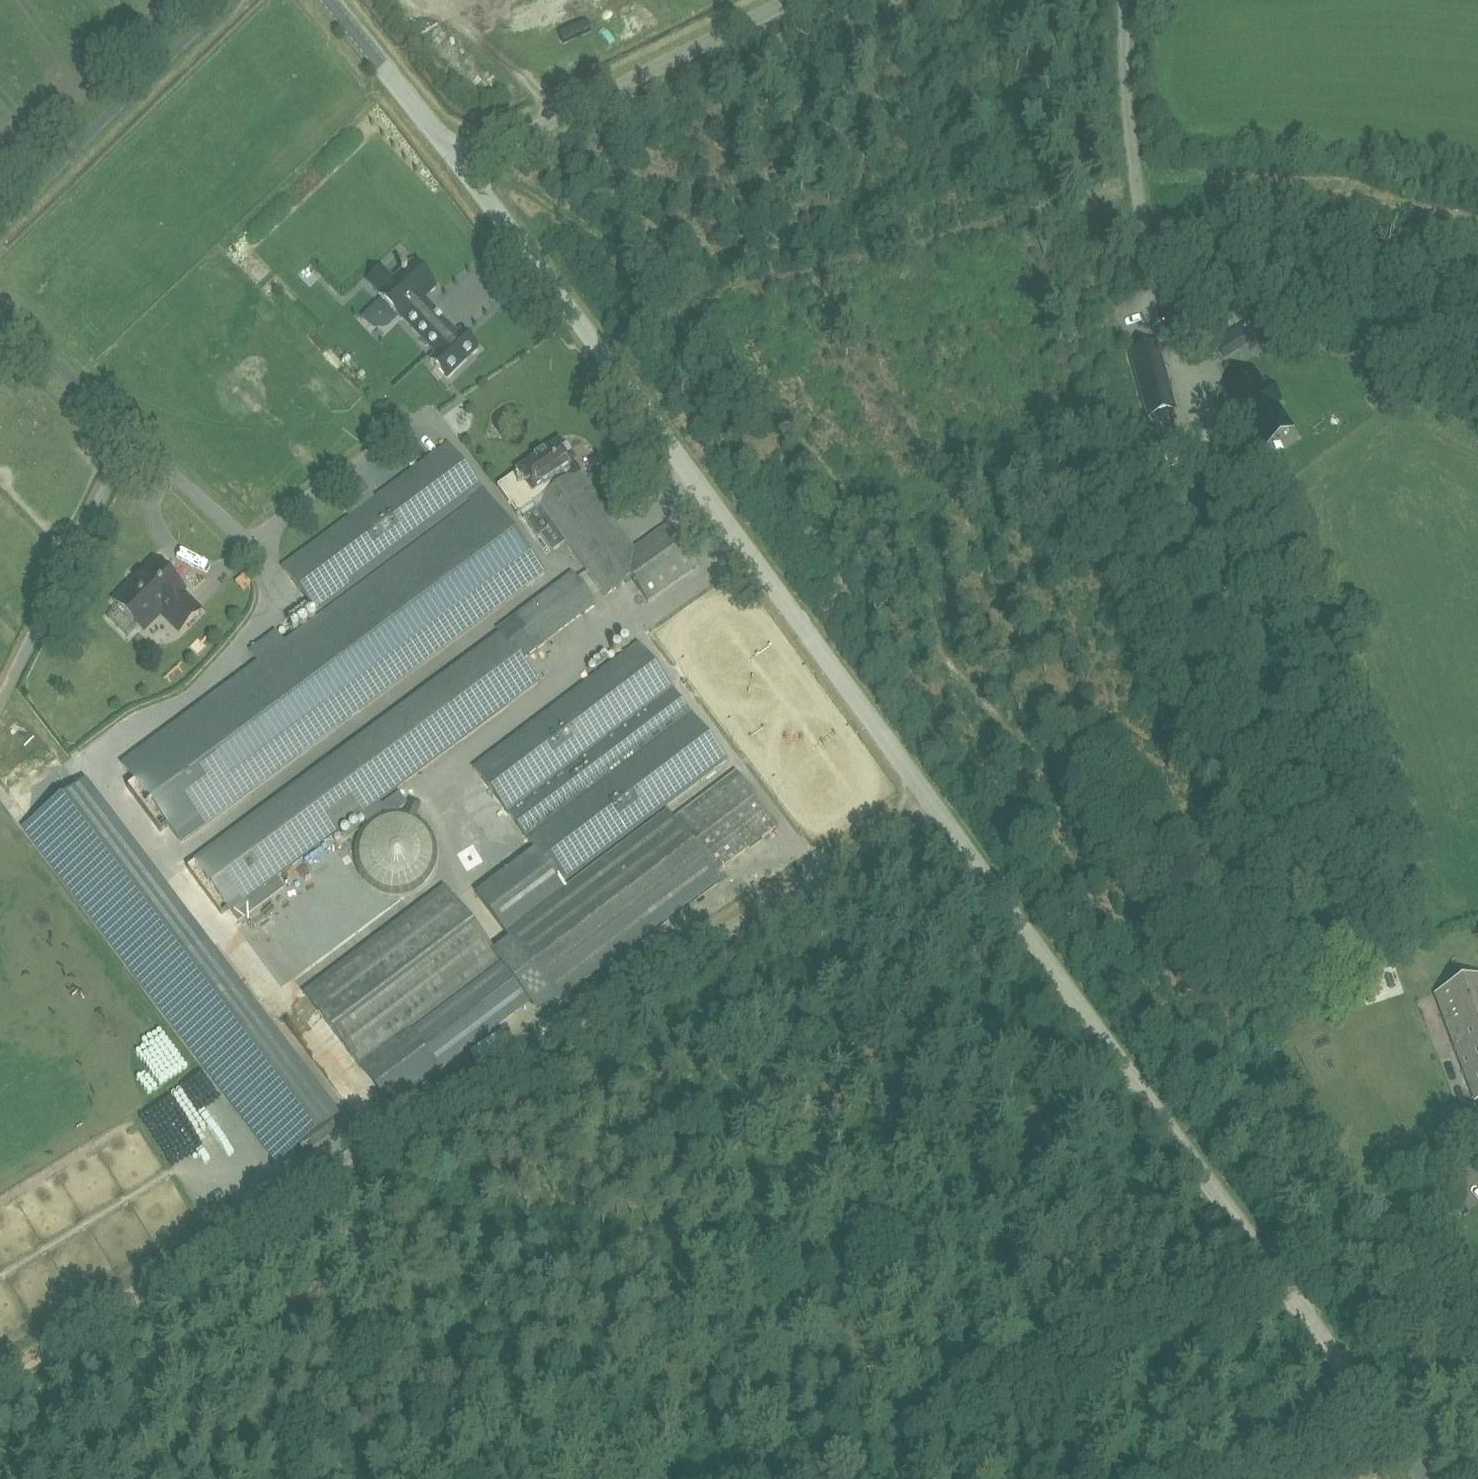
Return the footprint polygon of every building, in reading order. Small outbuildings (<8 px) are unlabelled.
[(412,263),(378,296),(401,320),(403,319),(436,355),(430,361),(447,379),(467,360),(465,359),(472,352),(473,354),(478,350),(461,332),(457,335),(424,300),(424,299),(423,297),(430,291),(431,292),(436,288),(412,263)] [(1217,344),(1229,361),(1242,352),(1231,335),(1217,344)] [(1156,346),(1131,353),(1148,415),(1173,408),(1156,346)] [(1295,428),(1279,405),(1282,403),(1267,381),(1264,382),(1254,368),(1221,391),(1231,405),(1228,407),(1243,430),(1246,428),(1262,451),(1295,428)] [(633,549),(573,465),(574,464),(559,442),(515,472),(517,474),(497,488),(517,517),(537,502),(604,596),(630,578),(648,602),(696,567),(667,525),(633,549)] [(544,575),(535,562),(447,444),(362,507),(353,494),(340,503),(350,516),(282,566),(319,617),(284,643),(276,631),(249,652),(257,663),(120,765),(171,833),(181,845),(544,575)] [(185,589),(160,564),(136,588),(131,583),(114,600),(144,630),(164,610),(169,616),(167,618),(180,631),(200,610),(182,592),(185,589)] [(535,649),(595,604),(572,573),(512,618),(535,649)] [(430,761),(536,683),(499,633),(380,721),(402,751),(415,741),(430,761)] [(691,714),(672,689),(673,689),(638,642),(473,766),(561,884),(726,760),(691,713),(691,714)] [(245,898),(360,813),(367,822),(384,810),(377,801),(430,761),(415,741),(402,751),(380,721),(192,860),(236,920),(253,908),(245,898)] [(305,994),(358,1064),(383,1098),(385,1097),(433,1061),(441,1072),(530,1005),(537,1015),(556,1000),(558,1003),(718,883),(713,875),(776,827),(736,774),(673,822),(667,813),(562,892),(531,851),(475,893),(510,938),(492,951),(445,889),(305,994)] [(381,892),(390,895),(400,895),(409,893),(418,889),(425,883),(431,875),(435,867),(437,857),(436,848),(434,839),(429,830),(423,823),(415,818),(406,814),(397,813),(387,814),(378,817),(370,822),(364,829),(359,837),(356,846),(355,856),(357,865),(360,874),(366,882),(373,888),(381,892)] [(206,943),(201,948),(153,984),(213,1064),(261,1028),(267,1023),(206,943)] [(1437,995),(1476,1099),(1477,1099),(1477,980),(1437,995)] [(1351,1458),(1360,1453),(1356,1447),(1348,1453),(1351,1458)]
